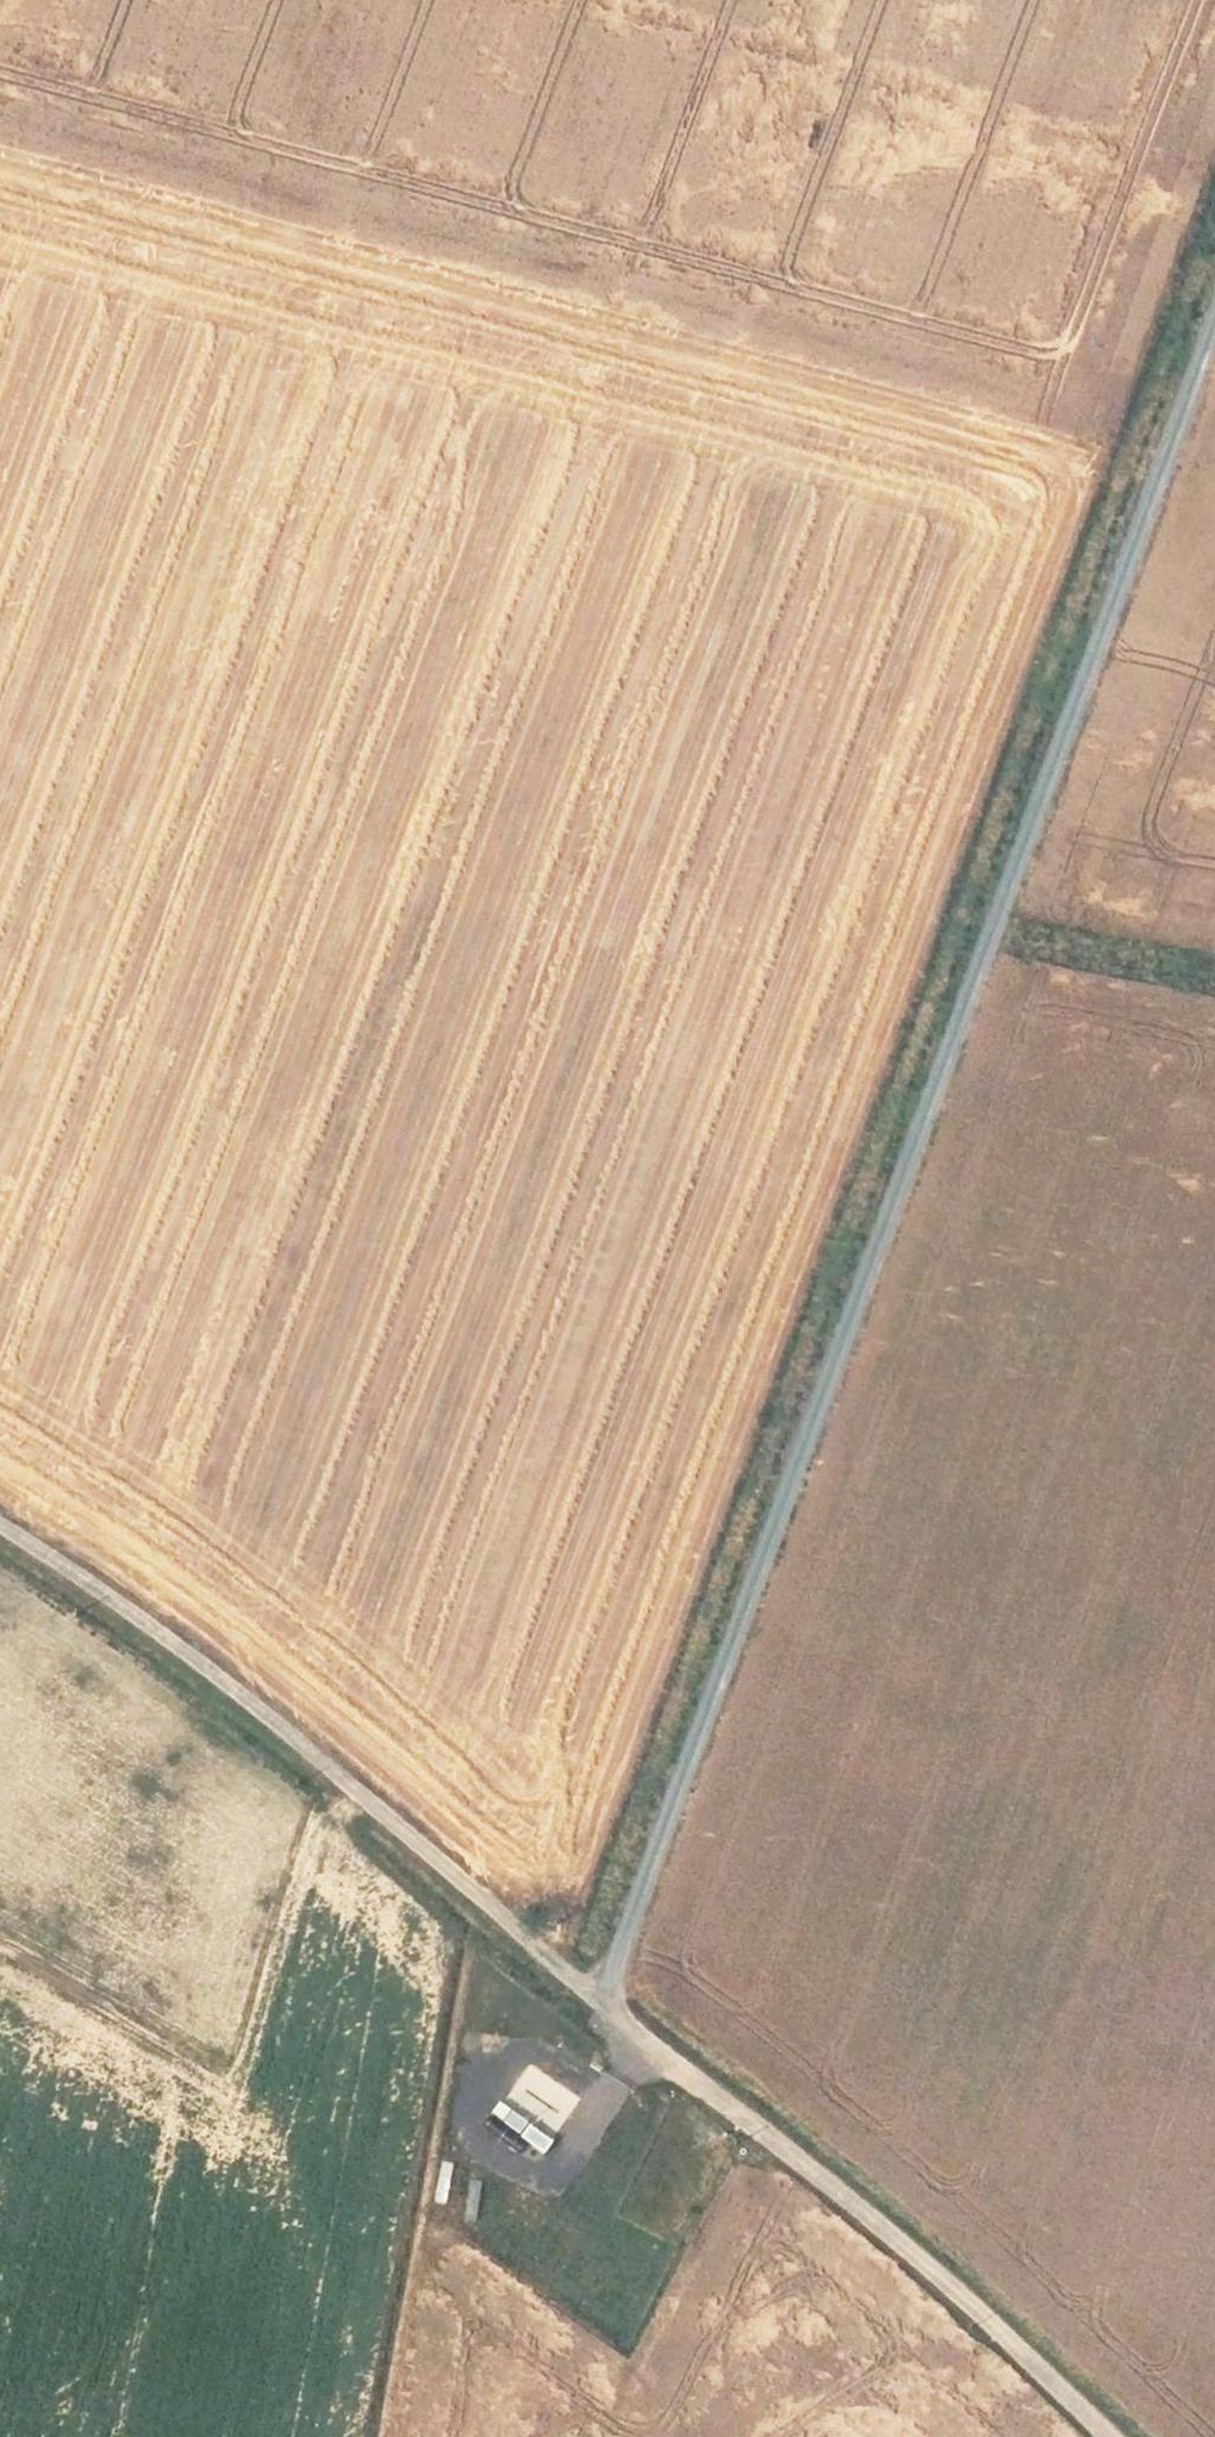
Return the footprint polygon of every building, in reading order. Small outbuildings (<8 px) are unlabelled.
[(543,2151),(581,2098),(529,2062),(492,2114),(543,2151)]
